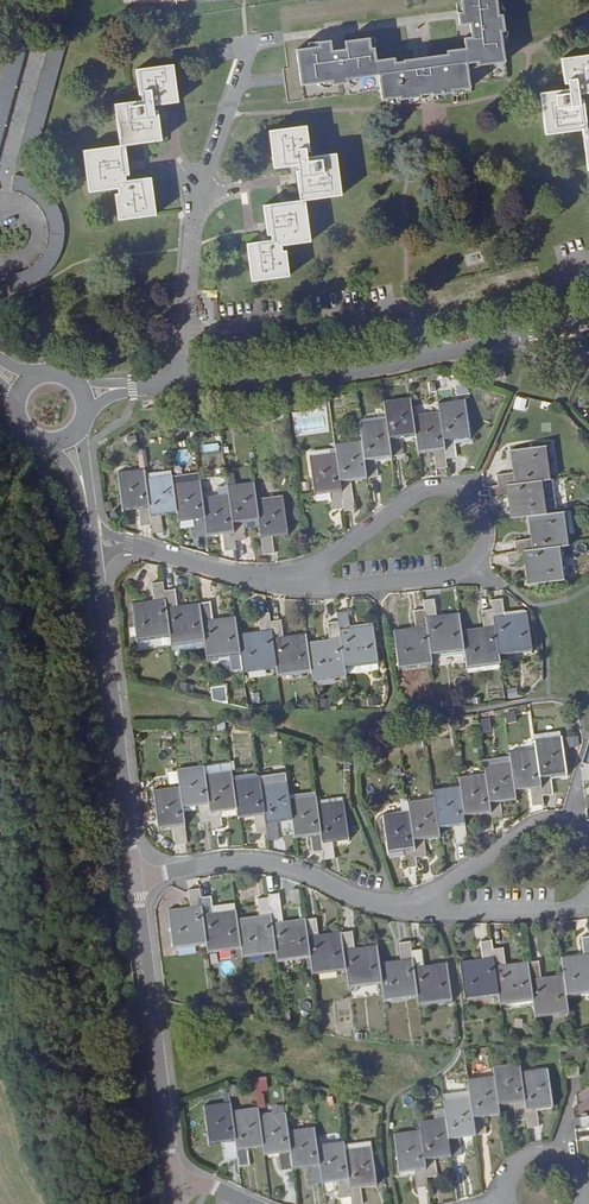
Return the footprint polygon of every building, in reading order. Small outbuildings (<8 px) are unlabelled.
[(371,31),(345,33),(345,39),(331,40),(330,30),(321,31),(321,36),(308,37),(308,38),(297,39),(300,75),(318,73),(331,72),(331,76),(347,74),(347,70),(360,68),(378,67),(381,97),(387,97),(400,95),(409,95),(421,94),(421,90),(433,89),(433,91),(445,90),(444,88),(454,87),(453,86),(471,85),(469,64),(469,58),(479,58),(479,61),(507,59),(505,41),(504,27),(507,27),(505,10),(501,10),(500,0),(463,0),(464,8),(459,8),(460,21),(471,20),(472,33),(464,34),(465,44),(447,46),(448,50),(395,55),(395,52),(376,53),(375,41),(371,41),(371,31)] [(26,39),(9,41),(0,73),(0,136),(26,39)] [(61,48),(46,44),(14,162),(30,166),(61,48)] [(564,57),(567,83),(571,82),(571,88),(541,91),(546,133),(583,129),(588,171),(588,127),(586,111),(581,111),(580,99),(579,92),(588,91),(588,55),(564,57)] [(177,98),(172,62),(134,66),(137,91),(142,91),(143,97),(114,101),(118,142),(83,146),(88,187),(117,184),(118,190),(115,190),(114,190),(117,216),(154,211),(150,172),(124,175),(123,171),(122,159),(126,158),(124,142),(161,138),(159,119),(154,120),(152,106),(151,101),(177,98)] [(304,120),(265,125),(271,163),(297,159),(298,163),(300,177),(296,178),(298,194),(261,199),(264,217),(268,217),(270,228),(271,235),(245,238),(250,275),(288,270),(284,245),(280,245),(279,239),(308,235),(303,194),(338,189),(333,148),(304,152),(303,145),(307,145),(304,120)] [(14,170),(14,185),(23,188),(28,190),(36,197),(41,202),(44,208),(47,214),(48,218),(49,224),(49,232),(48,237),(47,241),(45,246),(42,251),(39,255),(34,261),(29,264),(24,267),(18,269),(13,270),(8,270),(10,286),(14,286),(23,284),(33,280),(41,274),(47,269),(53,262),(58,254),(61,245),(64,235),(64,225),(63,215),(59,203),(53,195),(46,186),(37,178),(26,173),(18,171),(14,170)] [(494,378),(507,376),(503,364),(492,365),(494,378)] [(516,395),(512,408),(526,412),(530,399),(516,395)] [(413,415),(413,410),(411,397),(385,401),(387,415),(387,418),(388,424),(392,457),(403,457),(401,440),(416,438),(413,415)] [(470,441),(466,400),(439,403),(441,411),(441,412),(447,459),(457,458),(456,444),(470,441)] [(447,459),(441,412),(413,415),(416,438),(419,456),(434,454),(435,469),(448,468),(447,459)] [(392,457),(388,424),(387,418),(360,422),(363,440),(365,454),(367,478),(379,477),(378,462),(392,460),(392,457)] [(367,478),(365,454),(363,440),(336,443),(337,451),(341,478),(344,508),(345,511),(356,509),(354,483),(368,481),(367,478)] [(204,453),(220,450),(218,442),(202,445),(204,453)] [(337,451),(336,443),(310,446),(311,454),(337,451)] [(557,477),(553,443),(512,448),(514,471),(497,473),(498,484),(557,477)] [(344,508),(341,478),(337,451),(311,454),(315,495),(332,493),(334,509),(344,508)] [(151,523),(146,486),(144,475),(143,467),(117,469),(122,510),(138,509),(139,524),(151,523)] [(199,477),(198,470),(172,474),(173,480),(199,477)] [(172,474),(171,472),(144,475),(146,486),(151,523),(152,531),(165,530),(163,515),(177,513),(176,506),(173,480),(172,474)] [(234,482),(234,474),(225,475),(226,482),(226,483),(234,482)] [(207,534),(199,477),(173,480),(176,506),(177,513),(178,521),(194,519),(196,535),(207,534)] [(553,511),(548,478),(498,484),(492,485),(494,496),(508,494),(511,517),(530,514),(534,514),(553,511)] [(255,498),(253,480),(234,482),(226,483),(227,491),(228,498),(234,539),(246,538),(244,523),(258,521),(255,498)] [(226,483),(226,482),(216,483),(217,493),(227,491),(226,483)] [(234,539),(228,498),(227,491),(217,493),(202,495),(207,534),(207,536),(222,534),(225,549),(235,548),(234,539)] [(288,535),(283,494),(255,498),(258,521),(263,553),(275,552),(273,537),(288,535)] [(574,543),(571,515),(570,509),(534,514),(530,514),(532,537),(514,539),(515,550),(554,545),(566,544),(574,543)] [(566,544),(554,545),(515,550),(507,551),(508,562),(526,560),(529,583),(571,578),(566,544)] [(169,626),(162,577),(151,579),(152,587),(153,595),(131,599),(137,640),(170,634),(169,626)] [(205,640),(200,601),(176,603),(173,584),(163,586),(169,626),(170,634),(171,645),(205,640)] [(153,595),(152,587),(131,591),(131,599),(153,595)] [(532,652),(528,612),(505,614),(503,596),(492,598),(493,607),(494,619),(498,646),(500,656),(532,652)] [(465,652),(462,628),(460,612),(438,614),(436,597),(424,598),(425,607),(427,627),(431,656),(465,652)] [(238,630),(237,623),(235,612),(212,616),(211,610),(210,599),(200,601),(205,640),(206,652),(207,658),(219,657),(241,655),(238,630)] [(235,612),(234,607),(211,610),(212,616),(235,612)] [(431,656),(427,627),(425,607),(415,608),(417,626),(394,629),(399,670),(433,666),(432,660),(431,656)] [(500,656),(498,646),(494,619),(493,607),(482,607),(484,626),(462,628),(465,652),(465,655),(467,670),(501,666),(500,656)] [(344,659),(345,668),(378,664),(373,624),(350,627),(349,619),(348,608),(337,609),(338,618),(344,659)] [(270,618),(269,609),(259,611),(260,627),(238,630),(241,655),(241,658),(243,669),(243,671),(277,668),(274,648),(270,618)] [(349,619),(350,627),(373,624),(372,616),(349,619)] [(311,672),(308,649),(307,639),(306,631),(283,633),(281,617),(270,618),(274,648),(277,668),(278,677),(311,672)] [(344,659),(338,618),(329,619),(330,635),(307,639),(308,649),(311,672),(312,680),(346,676),(345,668),(344,659)] [(170,641),(170,634),(137,640),(137,646),(170,641)] [(243,669),(241,658),(233,659),(234,670),(243,669)] [(379,672),(378,664),(345,668),(346,676),(379,672)] [(468,676),(502,671),(501,666),(467,670),(468,676)] [(181,680),(179,688),(190,690),(191,682),(181,680)] [(212,687),(213,700),(226,699),(225,686),(212,687)] [(366,695),(367,704),(376,703),(375,694),(366,695)] [(506,717),(504,708),(478,713),(479,722),(506,717)] [(568,776),(562,735),(535,738),(536,747),(537,753),(543,795),(554,794),(552,778),(568,776)] [(419,743),(420,752),(429,751),(428,742),(419,743)] [(544,804),(537,753),(536,747),(510,750),(511,759),(513,769),(516,792),(531,790),(533,804),(544,804)] [(513,769),(511,759),(485,762),(486,773),(490,802),(492,819),(502,819),(501,803),(517,801),(516,792),(513,769)] [(231,770),(230,761),(204,764),(205,772),(231,770)] [(211,820),(205,775),(205,772),(204,764),(177,767),(180,786),(182,802),(183,808),(196,807),(198,806),(200,822),(211,820)] [(232,778),(231,770),(205,772),(205,775),(211,820),(212,826),(213,830),(223,829),(221,812),(236,810),(234,796),(232,778)] [(490,802),(486,773),(459,775),(461,785),(465,816),(481,814),(482,830),(493,828),(492,819),(490,802)] [(267,831),(262,798),(260,783),(260,782),(259,775),(232,778),(234,796),(236,810),(238,819),(254,818),(257,832),(267,831)] [(155,779),(155,787),(167,787),(167,779),(155,779)] [(290,798),(287,780),(260,783),(262,798),(267,831),(268,839),(279,838),(276,823),(293,821),(290,798)] [(465,816),(461,785),(434,789),(435,798),(438,822),(439,829),(455,828),(457,842),(468,841),(467,832),(465,816)] [(183,808),(182,802),(180,786),(152,788),(158,829),(174,828),(176,843),(188,841),(184,813),(183,808)] [(323,850),(317,805),(317,804),(317,800),(316,794),(290,798),(293,821),(293,825),(295,839),(311,837),(313,852),(323,850)] [(544,795),(545,805),(555,804),(553,794),(544,795)] [(438,822),(435,798),(408,801),(410,809),(414,838),(416,857),(427,856),(425,840),(440,838),(439,829),(438,822)] [(350,841),(344,800),(317,804),(317,805),(323,850),(324,859),(336,858),(334,842),(350,841)] [(414,838),(410,809),(398,811),(383,813),(388,854),(404,852),(407,868),(417,866),(416,857),(414,838)] [(200,897),(199,891),(198,889),(188,890),(190,907),(167,910),(173,950),(207,946),(200,897)] [(237,918),(236,910),(214,913),(211,896),(200,897),(207,946),(208,954),(242,950),(237,918)] [(269,906),(267,896),(256,898),(259,916),(237,918),(242,950),(243,960),(276,954),(269,906)] [(305,919),(304,918),(283,921),(280,903),(269,906),(276,954),(277,964),(311,960),(305,919)] [(347,972),(341,931),(318,934),(316,917),(305,919),(311,960),(311,963),(313,977),(347,972)] [(383,985),(377,944),(355,946),(352,930),(341,931),(347,972),(349,990),(383,985)] [(584,936),(586,954),(563,957),(565,975),(566,978),(568,997),(588,994),(588,935),(584,936)] [(500,998),(492,939),(482,941),(484,957),(461,960),(466,1002),(500,998)] [(418,997),(416,980),(411,949),(410,940),(399,941),(402,959),(380,961),(383,985),(385,1002),(418,997)] [(535,1002),(532,984),(529,962),(507,965),(505,947),(493,948),(500,998),(501,1006),(512,1005),(535,1002)] [(454,1003),(447,961),(425,965),(422,948),(411,949),(416,980),(418,997),(419,1007),(454,1003)] [(568,997),(565,975),(544,978),(542,960),(529,962),(532,984),(535,1002),(535,1006),(537,1020),(570,1016),(568,997)] [(245,1000),(236,1002),(239,1016),(248,1013),(245,1000)] [(528,1121),(519,1062),(493,1067),(494,1075),(498,1108),(514,1106),(516,1123),(528,1121)] [(577,1076),(575,1064),(564,1066),(566,1078),(577,1076)] [(548,1068),(521,1072),(528,1121),(529,1128),(539,1127),(537,1111),(554,1109),(548,1068)] [(494,1075),(468,1079),(470,1096),(475,1135),(486,1134),(484,1118),(499,1117),(498,1108),(494,1075)] [(266,1077),(255,1077),(256,1105),(267,1105),(266,1077)] [(470,1096),(444,1099),(446,1117),(451,1156),(462,1154),(460,1139),(476,1137),(470,1096)] [(238,1158),(230,1102),(204,1105),(210,1146),(225,1144),(227,1160),(238,1158)] [(258,1107),(231,1111),(238,1158),(239,1168),(249,1166),(247,1150),(264,1149),(264,1147),(258,1107)] [(294,1169),(286,1113),(260,1116),(264,1147),(264,1149),(265,1157),(281,1155),(283,1171),(294,1169)] [(580,1117),(581,1128),(588,1127),(588,1115),(580,1117)] [(446,1117),(419,1122),(420,1130),(427,1180),(438,1178),(436,1164),(452,1162),(446,1117)] [(317,1144),(315,1127),(289,1131),(294,1169),(294,1171),(311,1169),(312,1185),(322,1183),(317,1144)] [(427,1186),(420,1130),(394,1133),(399,1174),(414,1172),(417,1187),(427,1186)] [(344,1146),(343,1141),(317,1144),(322,1183),(323,1186),(339,1184),(341,1198),(351,1197),(344,1149),(344,1146)] [(344,1149),(351,1197),(352,1203),(362,1203),(363,1203),(361,1190),(377,1187),(371,1145),(344,1149)]
